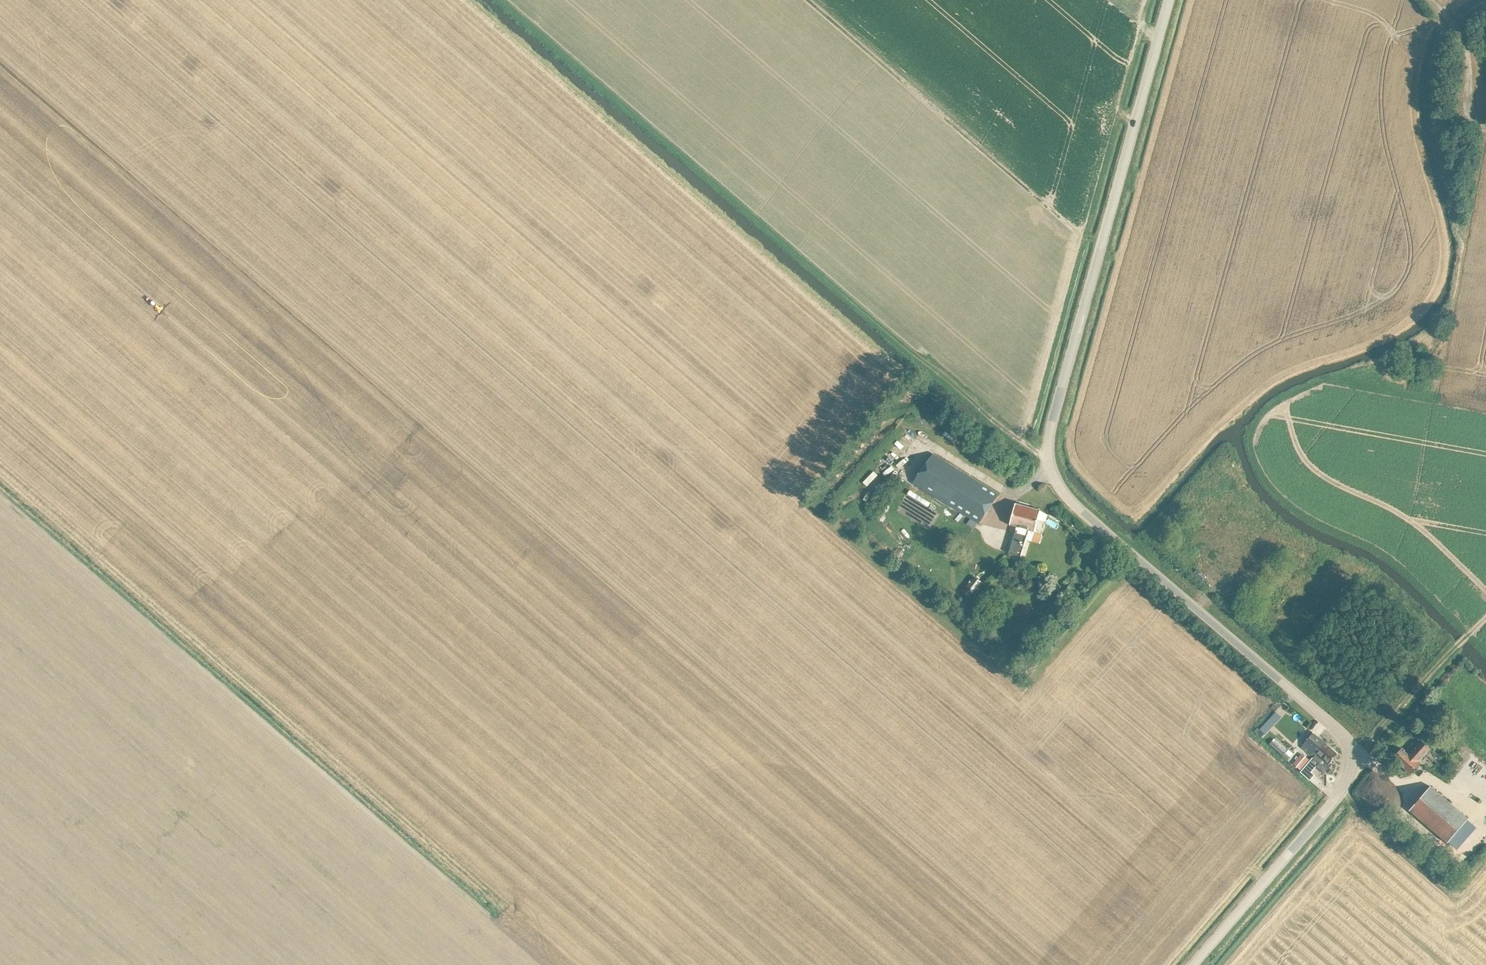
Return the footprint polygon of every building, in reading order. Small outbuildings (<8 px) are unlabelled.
[(915,479),(979,524),(999,495),(935,451),(915,479)] [(1035,532),(1037,520),(1040,511),(1015,504),(1010,525),(1017,527),(1010,553),(1022,556),(1028,533),(1023,532),(1024,529),(1035,532)] [(971,597),(982,582),(974,576),(963,591),(971,597)] [(1279,715),(1276,712),(1259,730),(1263,733),(1279,715)] [(1433,730),(1424,736),(1428,743),(1437,738),(1433,730)] [(1314,758),(1326,744),(1313,733),(1301,747),(1313,757),(1314,758)] [(1266,737),(1264,740),(1269,745),(1272,742),(1266,737)] [(1418,763),(1430,750),(1421,741),(1409,755),(1402,749),(1394,758),(1410,774),(1419,764),(1418,763)] [(1285,753),(1272,742),(1269,745),(1282,756),(1285,753)] [(1332,760),(1338,754),(1326,744),(1314,758),(1313,757),(1300,772),(1310,780),(1314,775),(1311,772),(1316,766),(1325,774),(1334,762),(1332,760)] [(1303,767),(1311,758),(1307,754),(1299,763),(1303,767)] [(1447,843),(1468,819),(1430,786),(1409,810),(1447,843)]
